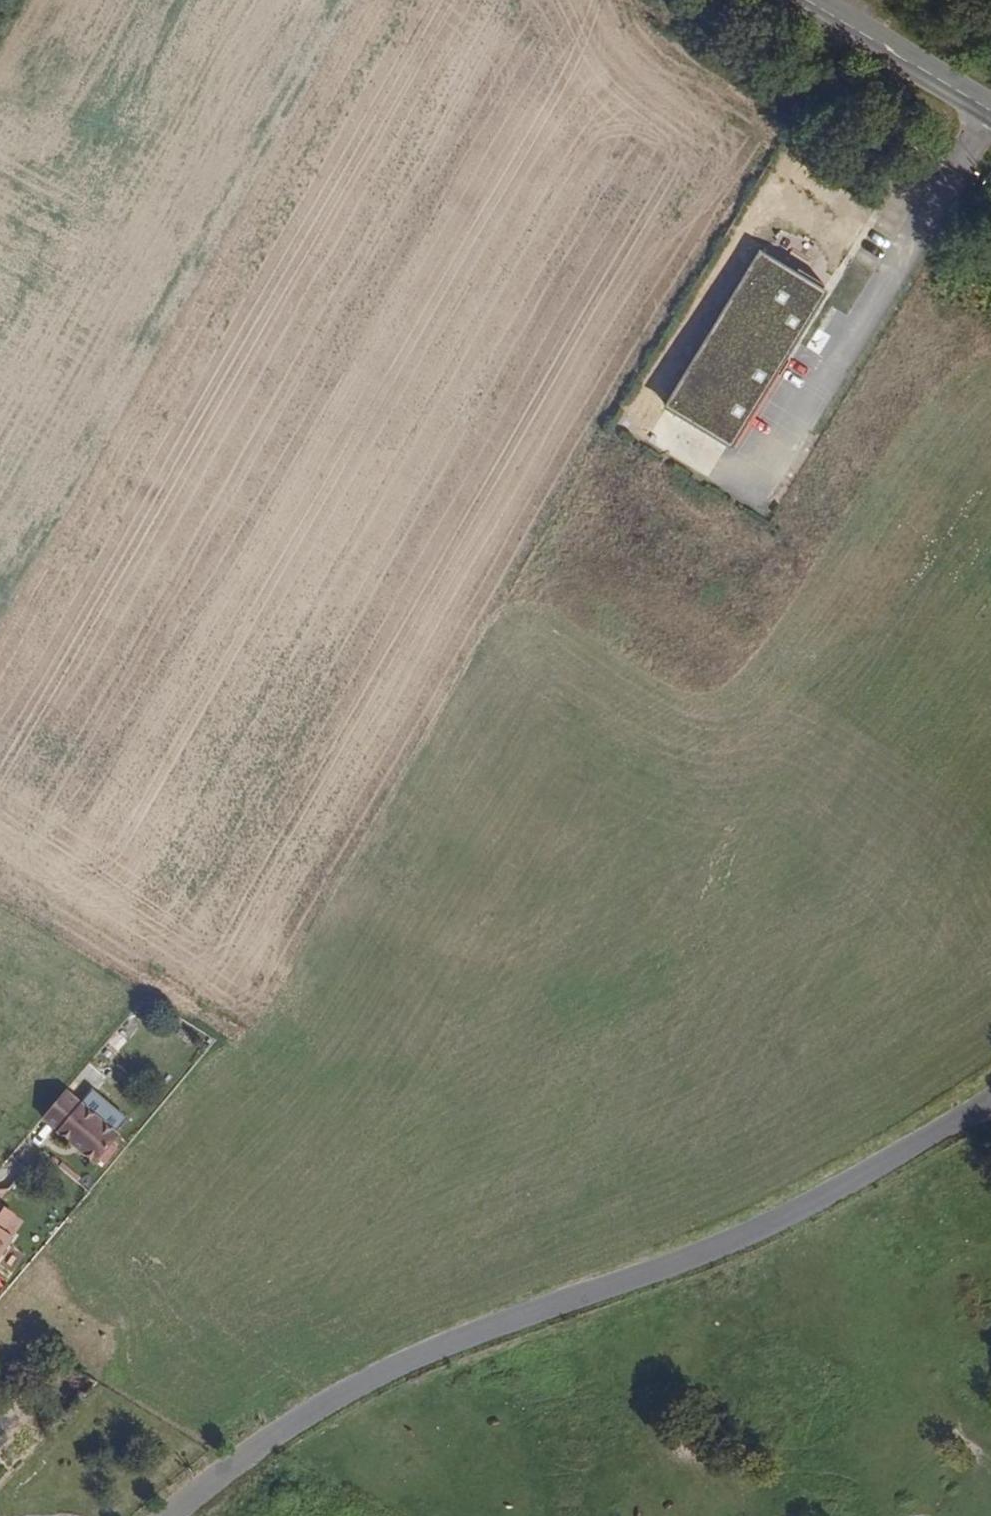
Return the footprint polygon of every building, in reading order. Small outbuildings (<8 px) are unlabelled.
[(830,298),(764,258),(669,412),(735,452),(830,298)] [(66,1085),(40,1115),(94,1161),(119,1131),(66,1085)] [(13,1232),(0,1224),(0,1254),(13,1232)]
